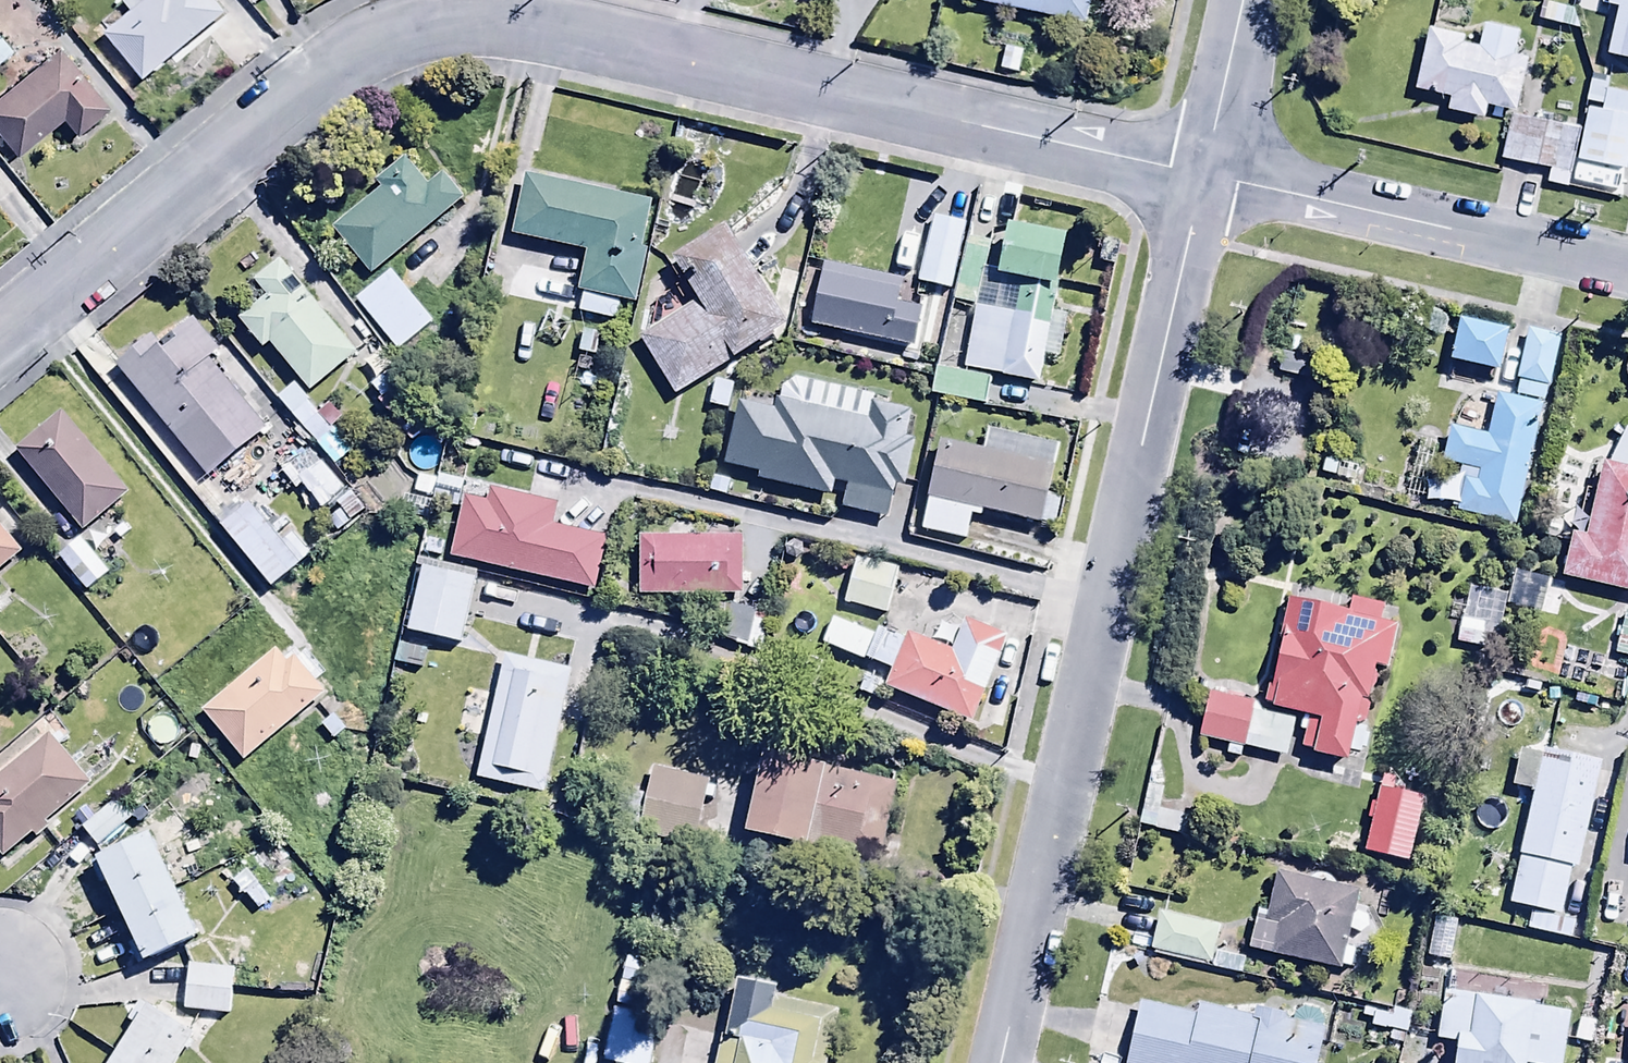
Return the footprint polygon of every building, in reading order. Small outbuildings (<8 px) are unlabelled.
[(222,12),(212,0),(120,0),(127,9),(101,31),(141,79),(222,12)] [(1083,22),(1088,0),(987,0),(1083,22)] [(1606,3),(1615,5),(1605,52),(1627,56),(1627,0),(1607,0),(1606,3)] [(1578,12),(1540,1),(1536,17),(1573,28),(1578,12)] [(1461,30),(1426,23),(1412,87),(1448,95),(1445,107),(1483,115),(1485,105),(1514,111),(1526,58),(1515,55),(1520,29),(1481,21),(1476,44),(1459,40),(1461,30)] [(10,53),(0,41),(0,61),(10,53)] [(0,94),(0,143),(12,158),(59,122),(70,137),(106,108),(55,47),(0,94)] [(1584,107),(1576,158),(1627,167),(1627,165),(1627,92),(1608,89),(1610,76),(1589,72),(1584,102),(1601,105),(1600,109),(1584,107)] [(1565,185),(1576,128),(1507,114),(1498,159),(1547,169),(1545,181),(1565,185)] [(330,226),(369,273),(462,195),(443,171),(425,186),(400,157),(374,179),(379,185),(330,226)] [(631,301),(653,199),(522,169),(507,234),(582,251),(574,287),(580,288),(575,312),(613,321),(618,298),(631,301)] [(964,221),(930,214),(916,284),(949,291),(964,221)] [(1063,232),(1006,220),(995,268),(1052,281),(1063,232)] [(636,336),(673,393),(788,318),(724,221),(669,257),(696,297),(636,336)] [(988,242),(965,237),(951,300),(973,305),(988,242)] [(259,344),(265,340),(310,392),(357,352),(276,257),(249,280),(262,295),(236,317),(259,344)] [(817,267),(806,326),(914,346),(921,305),(903,301),(907,283),(817,267)] [(389,268),(353,297),(394,347),(430,318),(389,268)] [(974,306),(963,366),(1041,380),(1045,354),(1057,356),(1065,313),(1052,311),(1056,289),(1020,282),(1014,313),(974,306)] [(147,334),(114,361),(204,473),(265,424),(209,354),(216,349),(190,317),(156,345),(147,334)] [(1507,328),(1460,317),(1449,358),(1497,370),(1507,328)] [(1541,401),(1556,336),(1526,329),(1514,380),(1518,381),(1515,394),(1541,401)] [(418,396),(381,345),(364,358),(378,377),(368,385),(390,417),(418,396)] [(1313,364),(1285,357),(1280,376),(1309,383),(1313,364)] [(992,376),(933,365),(927,395),(986,407),(992,376)] [(774,404),(735,397),(723,464),(754,469),(752,479),(831,493),(833,480),(843,482),(838,509),(885,517),(891,480),(902,482),(912,409),(873,402),(874,394),(778,377),(774,404)] [(1543,403),(1493,391),(1482,436),(1448,428),(1440,460),(1463,465),(1452,511),(1513,526),(1543,403)] [(300,402),(277,422),(305,455),(316,445),(334,466),(353,451),(319,412),(312,417),(300,402)] [(58,408),(12,446),(81,528),(126,491),(58,408)] [(1055,440),(987,426),(984,428),(980,448),(940,440),(921,531),(964,540),(970,509),(1050,525),(1057,493),(1045,491),(1055,440)] [(1602,458),(1583,533),(1569,530),(1557,574),(1627,592),(1627,465),(1602,458)] [(304,505),(313,515),(343,491),(318,460),(297,478),(286,465),(277,472),(289,487),(287,489),(302,507),(304,505)] [(554,501),(490,488),(487,502),(457,496),(445,556),(596,586),(606,536),(549,525),(554,501)] [(282,544),(250,502),(219,525),(267,589),(311,556),(295,534),(282,544)] [(0,534),(0,567),(16,554),(0,534)] [(739,536),(635,534),(634,595),(738,597),(739,536)] [(81,536),(57,556),(86,590),(110,570),(81,536)] [(925,577),(856,558),(855,564),(836,559),(829,586),(842,590),(838,605),(884,618),(889,598),(917,605),(925,577)] [(475,572),(419,560),(405,631),(461,643),(475,572)] [(1548,581),(1513,573),(1506,604),(1541,611),(1548,581)] [(1374,665),(1383,667),(1395,623),(1377,618),(1381,604),(1352,596),(1348,612),(1291,597),(1261,703),(1306,715),(1298,748),(1342,759),(1352,721),(1360,724),(1374,665)] [(769,619),(726,604),(714,638),(757,653),(769,619)] [(1621,610),(1613,651),(1627,655),(1627,612),(1621,610)] [(1491,622),(1462,615),(1456,643),(1485,649),(1491,622)] [(874,629),(872,634),(831,616),(819,642),(887,673),(881,684),(966,722),(1004,635),(964,617),(949,650),(905,631),(901,641),(874,629)] [(202,708),(245,758),(320,692),(289,656),(284,661),(273,648),(202,708)] [(568,665),(502,650),(475,776),(542,790),(568,665)] [(1293,717),(1207,695),(1197,735),(1283,757),(1293,717)] [(0,768),(0,855),(1,856),(27,835),(32,841),(51,825),(44,818),(89,781),(46,729),(0,768)] [(1559,914),(1597,760),(1540,744),(1538,750),(1518,745),(1509,783),(1531,788),(1503,900),(1559,914)] [(896,781),(762,745),(739,825),(874,861),(896,781)] [(708,780),(653,765),(634,830),(691,843),(708,780)] [(97,845),(131,815),(114,795),(80,826),(97,845)] [(150,834),(98,858),(145,960),(197,936),(150,834)] [(1359,890),(1276,870),(1264,917),(1255,915),(1246,948),(1346,972),(1353,947),(1345,945),(1359,890)] [(1213,951),(1220,925),(1155,908),(1143,954),(1240,978),(1245,960),(1213,951)] [(1574,923),(1531,913),(1527,929),(1570,940),(1574,923)] [(626,953),(600,1059),(618,1062),(648,1062),(672,964),(626,953)] [(232,966),(182,962),(179,1011),(229,1015),(232,966)] [(717,1062),(826,1062),(838,1007),(773,993),(776,981),(736,972),(717,1062)] [(1441,989),(1434,1037),(1453,1039),(1450,1062),(1522,1062),(1523,1060),(1545,1062),(1562,1062),(1568,1009),(1529,1004),(1530,1000),(1441,989)] [(1124,1062),(1311,1062),(1324,1012),(1262,997),(1257,1018),(1194,1004),(1192,1010),(1137,997),(1124,1062)] [(148,1000),(145,1005),(134,998),(122,1018),(127,1021),(103,1062),(171,1062),(193,1026),(148,1000)] [(1372,1020),(1370,1027),(1406,1034),(1410,1013),(1377,1007),(1377,1011),(1361,1008),(1359,1017),(1372,1020)] [(683,1031),(678,1062),(708,1062),(712,1036),(683,1031)]
